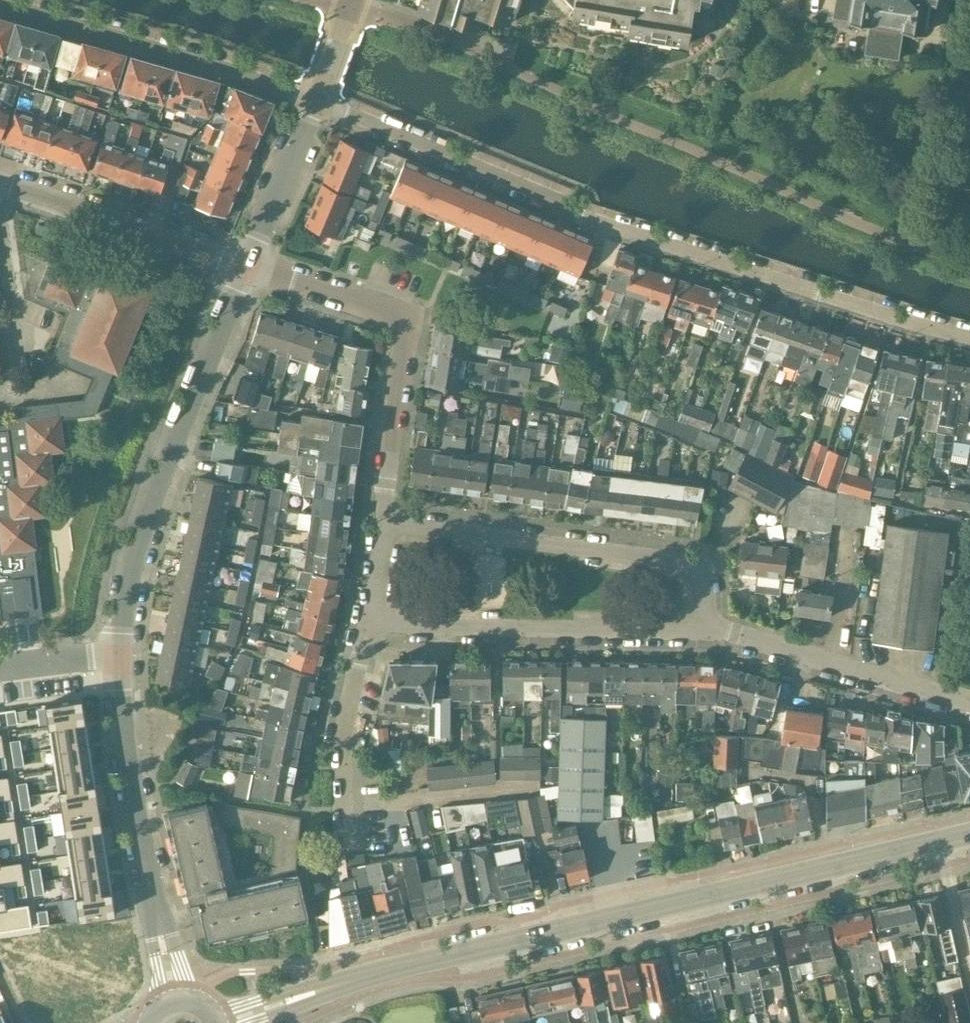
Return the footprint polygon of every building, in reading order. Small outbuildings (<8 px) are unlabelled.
[(418,10),(478,27),(482,14),(511,22),(517,0),(421,0),(418,10)] [(575,6),(574,15),(630,24),(629,32),(688,42),(691,24),(707,27),(711,0),(569,0),(575,6)] [(833,15),(847,18),(870,23),(864,52),(898,57),(902,29),(924,32),(929,2),(935,2),(935,0),(836,0),(833,15)] [(13,22),(0,18),(0,70),(4,54),(4,53),(13,22)] [(12,78),(18,56),(30,59),(38,29),(17,23),(8,55),(2,75),(12,78)] [(50,67),(60,35),(38,29),(30,59),(41,63),(34,85),(45,88),(50,67)] [(95,83),(105,48),(83,42),(83,43),(63,37),(56,64),(75,70),(74,73),(75,73),(74,76),(95,83)] [(125,55),(105,48),(95,83),(112,88),(113,85),(116,85),(125,55)] [(122,89),(120,96),(131,99),(132,92),(143,95),(153,62),(132,56),(122,89)] [(153,62),(143,95),(154,98),(152,105),(162,107),(164,101),(173,68),(153,62)] [(168,102),(166,109),(175,112),(177,105),(189,108),(198,76),(178,70),(168,102)] [(198,76),(189,108),(197,111),(195,118),(203,120),(208,114),(210,112),(219,82),(216,81),(215,81),(198,76)] [(1,106),(0,106),(0,136),(9,109),(11,109),(19,85),(9,81),(1,106)] [(232,123),(234,118),(245,91),(235,87),(229,85),(224,99),(217,117),(229,122),(232,123)] [(74,98),(74,99),(87,103),(91,94),(76,89),(74,98)] [(15,112),(6,141),(27,148),(45,94),(36,90),(33,99),(30,110),(28,115),(15,111),(15,112)] [(234,118),(261,130),(262,126),(265,128),(273,109),(270,108),(273,102),(245,91),(234,118)] [(45,94),(27,148),(47,155),(57,125),(45,121),(52,96),(45,94)] [(100,96),(91,94),(87,103),(97,106),(100,96)] [(213,143),(219,127),(226,131),(229,122),(217,117),(224,99),(219,97),(216,111),(205,121),(208,123),(204,132),(199,130),(191,138),(188,144),(199,149),(200,145),(204,147),(206,141),(213,143)] [(68,129),(57,125),(47,155),(67,162),(86,106),(76,103),(68,129)] [(86,106),(67,162),(87,168),(98,138),(98,137),(87,133),(93,117),(93,115),(95,110),(94,109),(86,106)] [(128,106),(125,115),(137,118),(139,109),(128,106)] [(147,121),(150,112),(139,109),(137,118),(147,121)] [(223,139),(252,151),(261,130),(234,118),(232,123),(229,122),(226,131),(223,139)] [(173,119),(171,128),(182,131),(185,122),(173,119)] [(116,131),(120,122),(113,120),(109,121),(107,128),(116,131)] [(192,134),(199,126),(185,122),(182,131),(192,134)] [(107,128),(102,141),(93,170),(115,177),(125,149),(112,145),(116,133),(116,131),(107,128)] [(147,156),(138,185),(161,192),(172,158),(180,160),(187,138),(169,132),(161,161),(147,156)] [(125,149),(115,177),(138,185),(147,156),(135,152),(139,138),(138,138),(129,135),(129,137),(128,140),(125,149)] [(223,139),(214,160),(243,172),(252,151),(223,139)] [(343,139),(334,160),(360,171),(368,151),(382,156),(385,149),(367,141),(364,148),(343,139)] [(391,152),(388,160),(403,166),(406,158),(391,152)] [(408,204),(424,166),(406,158),(403,166),(391,193),(390,196),(408,204)] [(206,181),(234,193),(243,172),(214,160),(206,181)] [(367,198),(371,189),(355,183),(360,171),(334,160),(325,180),(351,192),(367,198)] [(188,173),(200,179),(204,170),(191,165),(188,173)] [(425,211),(441,173),(424,166),(408,204),(425,211)] [(190,186),(196,189),(200,179),(188,173),(181,169),(171,198),(184,202),(190,186)] [(442,218),(458,180),(441,173),(425,211),(442,218)] [(459,225),(475,187),(458,180),(442,218),(459,225)] [(196,205),(225,215),(234,193),(206,181),(196,205)] [(342,215),(347,203),(363,210),(366,201),(350,195),(324,183),(315,204),(342,215)] [(476,233),(492,195),(475,187),(459,225),(476,233)] [(383,190),(377,204),(385,208),(390,196),(391,193),(383,190)] [(493,240),(509,202),(492,195),(476,233),(493,240)] [(510,247),(526,209),(509,202),(493,240),(510,247)] [(333,235),(342,240),(350,219),(342,215),(315,204),(306,224),(333,236),(333,235)] [(377,204),(371,219),(379,222),(385,208),(377,204)] [(527,254),(543,216),(526,209),(510,247),(527,254)] [(544,261),(560,223),(543,216),(527,254),(544,261)] [(561,269),(577,231),(560,223),(544,261),(561,269)] [(380,229),(377,236),(388,241),(389,241),(389,240),(392,234),(380,229)] [(579,276),(595,238),(577,231),(561,269),(579,276)] [(353,244),(368,250),(371,242),(356,236),(353,244)] [(394,243),(405,248),(408,250),(412,242),(409,241),(397,236),(394,243)] [(412,242),(408,250),(423,256),(423,255),(426,248),(412,242)] [(609,301),(619,305),(620,305),(635,265),(638,254),(619,247),(606,284),(615,287),(609,301)] [(428,257),(428,258),(437,262),(443,264),(446,256),(440,254),(431,250),(428,257)] [(48,263),(34,296),(71,311),(57,345),(50,361),(67,368),(74,352),(98,362),(114,369),(118,370),(151,291),(105,272),(105,273),(53,252),(48,263)] [(446,256),(443,264),(452,268),(457,270),(458,270),(461,263),(455,261),(446,256)] [(462,271),(462,272),(468,275),(476,278),(479,270),(471,267),(465,265),(462,271)] [(656,271),(635,265),(620,305),(628,308),(624,321),(638,326),(656,271)] [(479,270),(476,278),(483,281),(491,285),(491,284),(494,277),(487,274),(479,270)] [(638,326),(648,329),(657,302),(667,305),(675,277),(656,271),(638,326)] [(680,275),(668,313),(677,316),(674,326),(686,330),(692,313),(691,313),(701,282),(680,275)] [(496,286),(496,287),(511,293),(514,285),(499,279),(496,286)] [(691,313),(692,313),(695,314),(693,321),(710,327),(712,319),(724,284),(723,284),(721,290),(701,282),(691,313)] [(712,319),(723,323),(719,336),(725,338),(741,290),(724,284),(712,319)] [(514,285),(511,293),(515,295),(525,299),(526,299),(529,292),(518,287),(514,285)] [(760,297),(741,290),(725,338),(731,341),(736,327),(747,331),(760,297)] [(530,300),(544,306),(548,299),(533,292),(530,300)] [(615,317),(619,305),(609,301),(604,318),(603,319),(613,322),(613,321),(615,317)] [(552,302),(549,309),(564,316),(567,308),(552,302)] [(762,307),(746,354),(762,360),(779,313),(762,307)] [(263,371),(269,353),(270,353),(281,319),(261,313),(252,342),(245,365),(263,371)] [(762,360),(763,360),(764,357),(780,363),(796,319),(779,313),(762,360)] [(281,319),(271,348),(275,350),(281,352),(275,370),(274,376),(283,379),(291,355),(301,325),(281,319)] [(812,325),(796,319),(780,363),(796,369),(812,325)] [(320,331),(301,325),(291,355),(301,358),(292,388),(300,391),(304,380),(310,360),(310,361),(320,331)] [(797,369),(794,379),(810,384),(813,375),(817,364),(829,331),(812,325),(796,369),(797,369)] [(435,334),(433,346),(467,352),(500,357),(502,346),(502,344),(510,345),(510,339),(492,336),(438,327),(437,335),(435,334)] [(321,364),(315,383),(323,386),(324,382),(339,337),(320,331),(310,361),(321,364)] [(829,331),(817,364),(824,366),(819,381),(829,384),(831,378),(845,336),(829,331)] [(829,384),(826,392),(842,397),(843,398),(845,393),(844,392),(847,383),(862,342),(855,340),(854,339),(850,337),(847,337),(845,336),(831,378),(829,384)] [(549,359),(571,363),(574,347),(552,342),(549,359)] [(694,342),(686,363),(696,367),(704,345),(694,342)] [(847,383),(844,392),(845,393),(862,399),(865,390),(879,349),(862,342),(847,383)] [(323,386),(319,400),(331,402),(333,394),(335,383),(367,389),(367,388),(366,388),(373,348),(342,343),(337,371),(329,368),(324,382),(323,386)] [(433,346),(431,358),(433,359),(432,365),(496,376),(497,375),(509,377),(511,362),(487,359),(487,361),(466,358),(467,352),(433,346)] [(873,384),(868,402),(880,404),(872,434),(882,437),(903,353),(884,349),(875,385),(873,384)] [(921,358),(903,353),(882,437),(892,439),(897,414),(909,417),(915,394),(912,393),(921,358)] [(927,359),(922,394),(929,395),(922,429),(936,432),(936,430),(937,430),(946,362),(927,359)] [(946,362),(937,430),(953,432),(955,433),(964,364),(946,362)] [(952,455),(968,457),(969,443),(969,365),(964,364),(955,433),(953,432),(953,433),(952,440),(954,440),(952,455)] [(429,372),(427,384),(460,390),(462,380),(484,384),(483,388),(494,390),(496,376),(432,365),(431,372),(429,372)] [(261,384),(240,378),(234,398),(245,401),(255,404),(256,400),(261,384)] [(599,389),(610,394),(613,385),(602,380),(599,389)] [(726,420),(734,399),(733,399),(739,386),(730,382),(717,417),(726,420)] [(319,400),(317,409),(335,413),(335,408),(363,412),(367,389),(335,383),(333,394),(331,402),(319,400)] [(802,409),(817,415),(826,390),(812,384),(802,409)] [(613,395),(616,396),(623,399),(626,390),(619,387),(613,385),(610,394),(613,395)] [(565,386),(561,408),(579,412),(583,390),(565,386)] [(429,403),(439,405),(441,394),(431,392),(429,403)] [(623,399),(616,396),(613,395),(608,407),(623,413),(628,401),(623,399)] [(57,401),(12,407),(14,422),(3,423),(2,419),(0,420),(0,621),(1,621),(0,618),(43,613),(37,566),(35,546),(31,515),(44,513),(40,482),(53,481),(49,450),(64,448),(57,401)] [(644,407),(628,401),(623,413),(639,419),(644,407)] [(678,418),(696,424),(702,407),(684,401),(678,418)] [(278,410),(255,406),(249,405),(247,423),(275,428),(278,410)] [(661,414),(644,407),(639,419),(657,426),(661,414)] [(710,429),(716,411),(702,407),(696,424),(710,429)] [(416,412),(413,429),(424,430),(427,413),(416,412)] [(282,418),(280,434),(299,436),(359,444),(362,423),(362,422),(334,418),(302,414),(301,421),(282,418)] [(661,414),(657,426),(674,433),(679,421),(661,414)] [(453,435),(456,417),(448,416),(445,434),(453,435)] [(456,417),(453,435),(465,437),(467,419),(464,418),(458,417),(456,417)] [(712,430),(731,440),(738,427),(718,418),(712,430)] [(679,421),(674,433),(694,440),(694,441),(697,433),(699,429),(698,428),(679,421)] [(492,441),(495,423),(485,422),(482,439),(492,441)] [(507,443),(509,425),(501,424),(498,442),(507,443)] [(741,424),(734,441),(749,448),(756,430),(741,424)] [(773,436),(764,458),(779,464),(792,429),(778,424),(775,432),(773,436)] [(424,430),(413,429),(413,428),(410,446),(414,446),(408,483),(427,485),(433,449),(425,448),(427,431),(424,430)] [(527,428),(525,438),(535,440),(536,429),(527,428)] [(544,449),(546,430),(536,429),(535,440),(534,447),(544,449)] [(694,441),(694,443),(714,451),(720,438),(699,429),(697,433),(694,441)] [(749,449),(748,452),(764,458),(773,436),(772,436),(770,435),(757,430),(756,432),(749,449)] [(280,434),(278,450),(297,453),(309,454),(319,456),(357,461),(359,444),(299,436),(280,434)] [(427,485),(446,488),(453,435),(445,434),(443,434),(440,450),(433,449),(427,485)] [(575,453),(579,436),(567,434),(564,451),(575,453)] [(464,491),(469,454),(464,453),(466,437),(465,437),(453,435),(446,488),(464,491)] [(534,447),(535,440),(525,438),(523,438),(522,445),(520,461),(513,460),(509,497),(527,499),(534,447)] [(492,441),(482,439),(480,439),(477,455),(469,454),(464,491),(484,494),(490,457),(492,441)] [(218,442),(215,458),(249,464),(252,450),(218,442)] [(498,442),(496,457),(490,495),(509,497),(513,460),(506,459),(508,443),(507,443),(498,442)] [(550,465),(543,464),(545,449),(544,449),(534,447),(527,499),(545,502),(550,465)] [(575,453),(564,504),(585,507),(592,471),(583,469),(587,449),(576,448),(575,453)] [(835,488),(847,455),(828,449),(816,481),(835,488)] [(545,502),(564,504),(575,453),(564,451),(562,451),(559,466),(550,465),(545,502)] [(747,452),(746,454),(736,472),(730,485),(755,498),(776,510),(779,512),(783,514),(793,479),(794,477),(773,466),(747,452)] [(815,480),(823,457),(810,452),(802,475),(815,480)] [(301,464),(300,473),(354,480),(357,461),(319,456),(318,466),(301,464)] [(211,474),(245,481),(249,464),(215,458),(211,474)] [(612,470),(610,470),(594,468),(593,471),(592,471),(585,507),(604,509),(612,470)] [(713,469),(710,486),(727,488),(729,472),(713,469)] [(612,470),(604,509),(622,512),(630,472),(612,470)] [(852,494),(864,497),(869,499),(873,479),(844,471),(837,489),(852,494)] [(630,472),(622,512),(641,514),(648,475),(631,473),(630,472)] [(300,473),(299,482),(302,483),(301,491),(301,494),(314,495),(352,499),(354,480),(300,473)] [(648,475),(641,514),(660,517),(666,477),(648,475)] [(875,476),(872,494),(893,497),(896,480),(875,476)] [(231,484),(200,477),(195,498),(227,505),(231,484)] [(666,477),(660,517),(678,519),(686,479),(666,477)] [(686,479),(678,519),(696,521),(703,486),(704,481),(686,479)] [(864,497),(852,494),(837,491),(837,493),(802,482),(802,481),(793,479),(783,514),(782,523),(782,524),(795,527),(806,529),(805,541),(829,545),(832,523),(868,528),(871,504),(863,503),(864,497)] [(926,482),(923,501),(945,505),(948,486),(926,482)] [(282,489),(272,486),(269,504),(280,506),(282,489)] [(948,486),(945,505),(966,509),(969,488),(948,486)] [(314,495),(312,511),(349,517),(352,499),(314,495)] [(256,497),(253,510),(263,512),(266,499),(256,497)] [(227,505),(195,498),(191,518),(223,524),(227,505)] [(260,525),(260,524),(263,512),(253,510),(251,523),(260,525)] [(312,511),(309,529),(347,536),(349,517),(312,511)] [(223,524),(191,518),(187,538),(218,544),(223,524)] [(873,640),(932,649),(948,532),(888,524),(873,640)] [(266,525),(263,543),(273,544),(276,527),(266,525)] [(302,546),(302,549),(344,554),(347,536),(309,529),(307,541),(303,540),(302,546)] [(246,550),(255,552),(258,539),(248,537),(246,550)] [(218,544),(187,538),(183,557),(214,564),(218,544)] [(745,540),(740,570),(758,573),(756,588),(780,592),(782,576),(783,576),(787,546),(745,540)] [(829,545),(805,541),(800,574),(824,578),(829,545)] [(292,547),(289,564),(304,567),(342,572),(344,554),(302,549),(292,547)] [(252,564),(253,564),(255,552),(246,550),(243,563),(252,564)] [(214,564),(183,557),(178,577),(210,584),(214,564)] [(256,575),(256,578),(273,581),(273,580),(276,563),(277,562),(270,560),(260,558),(259,561),(256,575)] [(296,587),(308,590),(338,598),(343,577),(314,570),(314,571),(301,569),(296,587)] [(178,577),(174,597),(206,604),(210,584),(178,577)] [(250,579),(240,577),(238,590),(247,592),(250,579)] [(256,578),(253,593),(260,595),(261,591),(266,593),(266,596),(277,599),(280,583),(273,581),(256,578)] [(235,603),(245,605),(247,592),(238,590),(235,603)] [(285,604),(284,606),(286,607),(303,611),(303,609),(332,617),(338,598),(308,590),(305,603),(286,598),(285,604)] [(794,612),(829,617),(832,595),(798,590),(794,612)] [(201,624),(206,604),(174,597),(170,617),(201,624)] [(256,600),(252,619),(263,621),(267,602),(256,600)] [(286,607),(281,626),(298,630),(298,631),(327,638),(332,617),(303,609),(303,611),(286,607)] [(165,637),(197,644),(201,624),(170,617),(165,637)] [(232,617),(229,630),(238,632),(242,619),(232,617)] [(248,632),(260,635),(263,625),(251,622),(248,632)] [(291,639),(288,647),(321,657),(325,643),(292,633),(276,629),(273,638),(285,641),(286,637),(291,639)] [(226,642),(235,645),(238,632),(229,630),(226,642)] [(161,657),(193,664),(197,644),(165,637),(161,657)] [(268,646),(265,654),(285,660),(285,661),(317,671),(321,657),(288,647),(287,651),(283,650),(268,645),(268,646)] [(240,652),(231,671),(245,675),(250,655),(240,652)] [(157,677),(189,685),(193,664),(161,657),(157,677)] [(226,666),(213,659),(209,667),(222,674),(226,666)] [(437,660),(390,660),(381,695),(431,703),(429,723),(429,734),(449,734),(450,705),(451,695),(432,695),(437,660)] [(267,661),(262,681),(312,692),(316,674),(279,665),(267,661)] [(451,695),(450,705),(470,705),(470,701),(470,661),(450,661),(451,695)] [(470,661),(470,701),(490,701),(493,701),(493,694),(490,694),(490,661),(470,661)] [(503,697),(501,697),(501,714),(514,714),(514,704),(524,704),(524,662),(505,661),(503,661),(503,697)] [(527,662),(524,662),(524,704),(524,712),(527,712),(541,712),(542,697),(542,662),(527,662)] [(542,662),(542,697),(545,697),(552,697),(551,729),(560,730),(561,704),(561,697),(561,662),(545,662),(542,662)] [(568,662),(567,700),(587,700),(587,663),(568,662)] [(587,663),(587,700),(606,700),(606,663),(587,663)] [(606,663),(606,700),(624,700),(624,663),(606,663)] [(644,663),(624,663),(624,700),(643,700),(644,663)] [(663,664),(644,663),(643,700),(661,700),(662,700),(662,698),(662,695),(663,664)] [(661,700),(660,708),(675,709),(676,700),(677,700),(677,664),(663,664),(662,695),(662,698),(662,700),(661,700)] [(677,664),(677,700),(687,700),(687,713),(695,714),(695,710),(695,709),(695,700),(697,700),(698,664),(677,664)] [(697,700),(695,700),(695,709),(697,709),(703,709),(714,709),(714,700),(716,700),(717,668),(717,665),(698,664),(697,700)] [(725,666),(716,702),(715,709),(723,711),(725,704),(732,706),(734,706),(743,671),(725,666)] [(725,666),(717,668),(716,700),(725,666)] [(205,674),(218,681),(222,674),(209,667),(205,674)] [(732,706),(727,728),(742,730),(745,717),(740,716),(742,708),(752,711),(762,676),(743,671),(734,706),(732,706)] [(223,690),(232,692),(236,677),(227,675),(223,690)] [(749,720),(746,732),(754,734),(757,722),(756,721),(759,713),(771,716),(772,716),(781,681),(762,676),(752,711),(750,720),(749,720)] [(248,695),(259,698),(308,710),(312,692),(262,681),(261,686),(250,684),(248,695)] [(209,705),(221,709),(221,707),(225,698),(224,697),(214,693),(209,705)] [(381,695),(376,716),(429,723),(431,703),(381,695)] [(82,698),(46,703),(49,726),(86,720),(82,698)] [(257,708),(255,716),(304,727),(304,726),(308,710),(259,698),(271,701),(269,710),(257,708)] [(195,716),(195,717),(224,724),(227,711),(221,709),(220,709),(207,706),(198,704),(195,716)] [(561,730),(558,816),(599,817),(601,835),(636,831),(637,840),(654,838),(651,811),(640,813),(633,813),(633,815),(621,816),(603,818),(603,801),(606,719),(606,705),(594,705),(593,718),(572,717),(572,704),(561,704),(561,730)] [(826,737),(827,737),(830,738),(837,739),(846,740),(848,718),(849,708),(830,705),(826,737)] [(16,708),(6,710),(8,724),(18,723),(16,708)] [(821,747),(822,742),(819,741),(823,714),(786,708),(781,738),(743,735),(742,757),(760,760),(760,764),(825,774),(826,747),(821,747)] [(846,740),(851,741),(851,747),(863,749),(864,744),(867,711),(849,708),(848,718),(846,740)] [(703,710),(702,730),(714,730),(715,709),(714,709),(703,709),(703,710)] [(885,714),(867,711),(864,744),(873,745),(871,760),(875,760),(882,761),(885,714)] [(914,719),(914,718),(885,714),(882,761),(898,761),(900,761),(900,757),(897,757),(898,749),(911,751),(914,719)] [(300,745),(304,727),(255,716),(253,726),(264,729),(263,738),(300,745)] [(921,761),(931,759),(944,757),(944,754),(956,752),(957,752),(957,737),(948,737),(943,737),(943,722),(917,718),(917,720),(916,751),(916,761),(921,761)] [(86,720),(49,726),(53,747),(89,741),(86,720)] [(200,727),(197,742),(207,745),(213,747),(217,729),(200,726),(200,727)] [(378,749),(384,749),(388,749),(388,748),(389,748),(387,728),(377,728),(378,742),(378,749)] [(715,733),(714,765),(713,787),(738,783),(740,766),(738,766),(740,734),(715,733)] [(258,737),(255,755),(259,756),(297,763),(300,745),(263,738),(258,737)] [(20,739),(10,741),(12,753),(22,752),(20,739)] [(89,741),(53,747),(56,768),(93,763),(89,741)] [(187,757),(186,760),(189,761),(199,766),(200,766),(209,767),(213,747),(207,745),(197,742),(197,743),(187,757)] [(389,770),(401,770),(400,747),(389,748),(388,748),(389,770)] [(957,752),(956,752),(964,796),(969,795),(969,749),(957,752)] [(22,752),(12,753),(15,766),(24,765),(22,752)] [(242,752),(239,770),(293,781),(297,763),(259,756),(255,755),(242,752)] [(524,778),(540,778),(540,756),(524,755),(524,757),(524,778)] [(500,757),(500,778),(524,778),(524,757),(522,757),(503,757),(500,757)] [(496,782),(493,759),(468,762),(470,785),(496,782)] [(826,779),(827,825),(867,817),(864,760),(844,759),(844,774),(844,778),(826,779)] [(928,804),(961,797),(955,770),(943,772),(941,765),(932,767),(927,768),(927,765),(931,764),(931,759),(921,761),(921,772),(928,804)] [(186,760),(177,780),(189,786),(199,766),(189,761),(186,760)] [(867,817),(903,809),(899,775),(876,780),(875,760),(871,760),(864,760),(867,817)] [(903,809),(923,805),(922,788),(921,772),(921,761),(916,761),(900,762),(900,761),(898,761),(899,775),(903,809)] [(426,767),(429,790),(470,785),(468,762),(426,767)] [(93,763),(56,768),(59,790),(96,784),(93,763)] [(239,770),(234,794),(239,795),(248,797),(249,793),(249,792),(253,793),(290,801),(293,781),(239,770)] [(672,805),(671,771),(659,771),(659,805),(672,805)] [(4,800),(12,798),(12,797),(9,776),(0,777),(0,800),(4,800)] [(692,781),(676,781),(676,800),(693,799),(692,781)] [(738,783),(713,787),(724,847),(760,839),(748,781),(738,783)] [(27,782),(17,783),(19,796),(29,795),(27,782)] [(96,784),(59,790),(62,811),(99,805),(96,784)] [(623,785),(623,804),(640,804),(640,794),(640,785),(623,785)] [(752,795),(751,795),(760,839),(778,836),(770,800),(772,800),(770,791),(768,792),(752,795)] [(545,793),(515,799),(520,824),(523,835),(554,829),(545,793)] [(795,795),(788,797),(795,832),(813,828),(806,793),(795,795)] [(640,804),(640,813),(651,811),(651,795),(640,794),(640,804)] [(29,795),(19,796),(21,809),(31,807),(29,795)] [(772,800),(770,800),(778,836),(795,832),(788,797),(785,797),(772,800)] [(12,798),(4,800),(6,812),(14,810),(12,798)] [(502,813),(505,827),(520,824),(515,799),(515,798),(484,802),(486,810),(487,816),(502,813)] [(621,816),(621,801),(603,801),(603,818),(621,816)] [(208,938),(248,929),(308,914),(299,877),(228,893),(207,802),(169,811),(191,904),(199,902),(208,938)] [(301,817),(216,802),(222,826),(273,835),(269,874),(296,868),(301,817)] [(484,802),(461,804),(465,824),(477,821),(475,812),(486,810),(484,802)] [(465,827),(464,824),(465,824),(461,804),(440,806),(446,831),(465,827)] [(657,811),(659,824),(694,817),(691,804),(657,811)] [(99,805),(62,811),(66,832),(103,827),(99,805)] [(427,821),(424,808),(410,810),(413,824),(427,821)] [(11,842),(19,841),(19,840),(15,819),(0,821),(0,844),(11,842)] [(34,824),(24,826),(26,839),(36,837),(34,824)] [(547,850),(552,872),(567,868),(569,881),(590,877),(578,824),(553,830),(557,848),(547,850)] [(103,827),(66,832),(69,854),(106,848),(103,827)] [(493,842),(497,862),(504,896),(516,894),(518,895),(521,896),(526,895),(529,891),(532,890),(529,874),(525,857),(526,857),(523,836),(501,841),(493,842)] [(36,837),(26,839),(28,852),(38,850),(36,837)] [(19,841),(11,842),(13,854),(21,853),(19,841)] [(493,842),(471,847),(483,901),(503,897),(504,896),(497,862),(493,842)] [(450,851),(455,872),(462,906),(483,901),(471,847),(463,848),(450,851)] [(106,848),(69,854),(73,875),(109,869),(106,848)] [(411,903),(415,917),(428,914),(418,861),(417,861),(415,855),(402,857),(411,903)] [(434,857),(418,861),(423,887),(428,914),(449,909),(442,875),(440,876),(439,876),(434,857)] [(4,886),(5,887),(17,885),(25,884),(25,883),(22,861),(1,865),(0,858),(0,887),(4,886)] [(381,860),(363,863),(380,931),(408,923),(398,887),(388,890),(385,879),(381,860)] [(355,880),(339,883),(339,885),(339,887),(351,937),(380,931),(363,863),(358,864),(348,866),(346,866),(347,877),(354,876),(355,880)] [(40,867),(31,869),(33,881),(42,880),(40,867)] [(109,869),(73,875),(76,897),(113,891),(109,869)] [(455,872),(442,875),(449,909),(462,906),(455,872)] [(42,880),(33,881),(35,894),(44,893),(42,880)] [(25,884),(17,885),(19,897),(27,896),(25,884)] [(0,887),(0,931),(32,926),(29,904),(8,907),(5,887),(4,886),(0,887)] [(329,896),(330,942),(351,937),(339,887),(331,889),(329,896)] [(965,920),(966,920),(969,939),(969,888),(959,891),(965,920)] [(113,891),(76,897),(79,919),(116,913),(113,891)] [(941,895),(916,900),(923,932),(938,929),(946,963),(958,960),(955,948),(950,926),(947,913),(946,913),(941,895)] [(906,957),(915,955),(910,932),(920,930),(914,902),(915,902),(915,900),(894,905),(906,957)] [(874,911),(880,939),(890,936),(896,960),(905,957),(906,957),(894,905),(872,910),(873,911),(874,911)] [(47,909),(37,911),(39,925),(49,923),(47,909)] [(865,973),(883,969),(876,939),(870,910),(850,915),(865,979),(866,979),(865,973)] [(847,945),(855,981),(865,979),(850,915),(831,919),(837,947),(847,945)] [(805,925),(812,959),(811,959),(815,975),(838,970),(827,920),(805,925)] [(805,925),(782,930),(793,979),(795,979),(801,978),(802,977),(799,962),(811,959),(812,959),(805,925)] [(772,931),(751,936),(762,987),(782,983),(778,961),(772,931)] [(730,940),(737,970),(746,968),(756,1012),(765,1010),(761,987),(762,987),(751,936),(730,940)] [(728,972),(722,943),(701,947),(712,998),(716,1015),(727,1013),(722,993),(732,991),(727,972),(728,972)] [(701,947),(680,952),(689,991),(699,989),(701,1000),(712,998),(701,947)] [(662,999),(666,1014),(677,1011),(673,996),(674,996),(671,984),(665,955),(641,961),(647,989),(650,1002),(662,999)] [(917,967),(915,955),(906,957),(905,957),(908,969),(917,967)] [(611,994),(614,1006),(644,999),(641,987),(635,962),(605,969),(611,994)] [(593,1001),(606,998),(600,970),(576,976),(583,1003),(587,1022),(598,1022),(593,1001)] [(961,975),(936,980),(945,1022),(962,1022),(969,1021),(969,1016),(962,975),(961,975)] [(566,1007),(579,1004),(572,976),(550,981),(559,1022),(569,1022),(566,1007)] [(833,982),(837,1003),(849,1000),(845,979),(833,982)] [(550,981),(527,986),(533,1014),(545,1011),(548,1022),(559,1022),(550,981)] [(500,992),(507,1022),(529,1022),(527,1016),(529,1015),(523,987),(500,992)] [(495,1022),(507,1022),(500,992),(477,997),(483,1022),(493,1022),(495,1022)] [(7,1012),(3,1014),(0,1008),(0,1022),(12,1022),(7,1012)] [(666,1014),(668,1022),(679,1022),(677,1011),(666,1014)] [(875,1022),(891,1022),(889,1015),(874,1018),(875,1022)]
